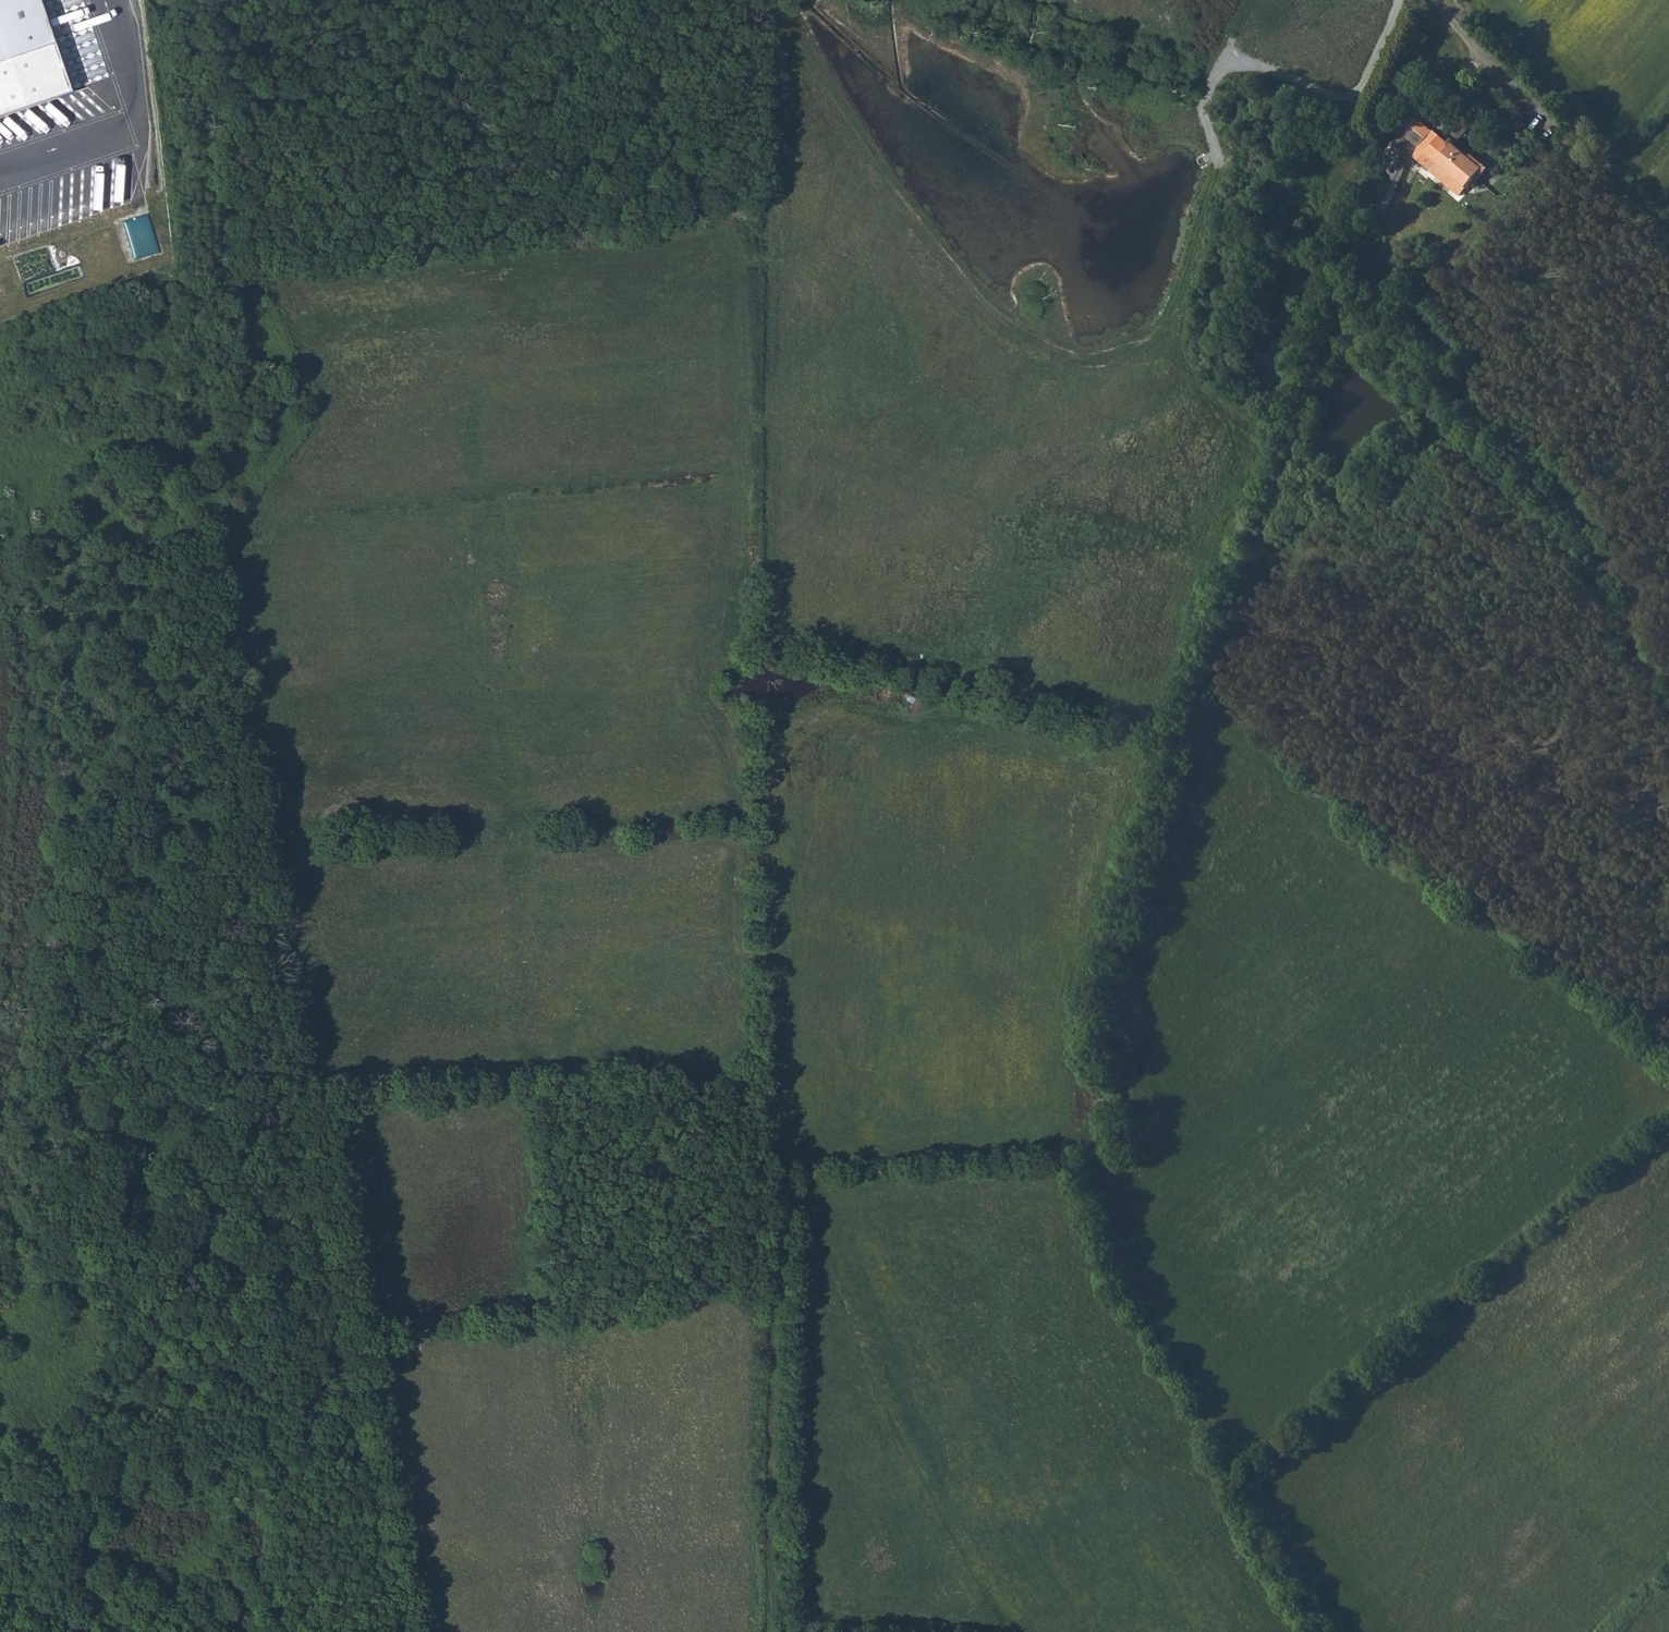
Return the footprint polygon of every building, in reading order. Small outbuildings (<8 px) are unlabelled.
[(52,51),(34,0),(0,0),(0,69),(52,51)] [(1398,135),(1415,149),(1421,154),(1438,136),(1408,112),(1392,130),(1398,135)] [(1398,135),(1380,155),(1387,161),(1369,208),(1382,213),(1399,167),(1408,157),(1415,149),(1398,135)] [(1421,154),(1434,166),(1428,172),(1427,173),(1457,198),(1481,171),(1451,145),(1450,146),(1438,136),(1421,154)] [(1408,157),(1428,172),(1434,166),(1421,154),(1415,149),(1408,157)] [(1607,545),(1612,553),(1617,550),(1612,542),(1607,545)]
